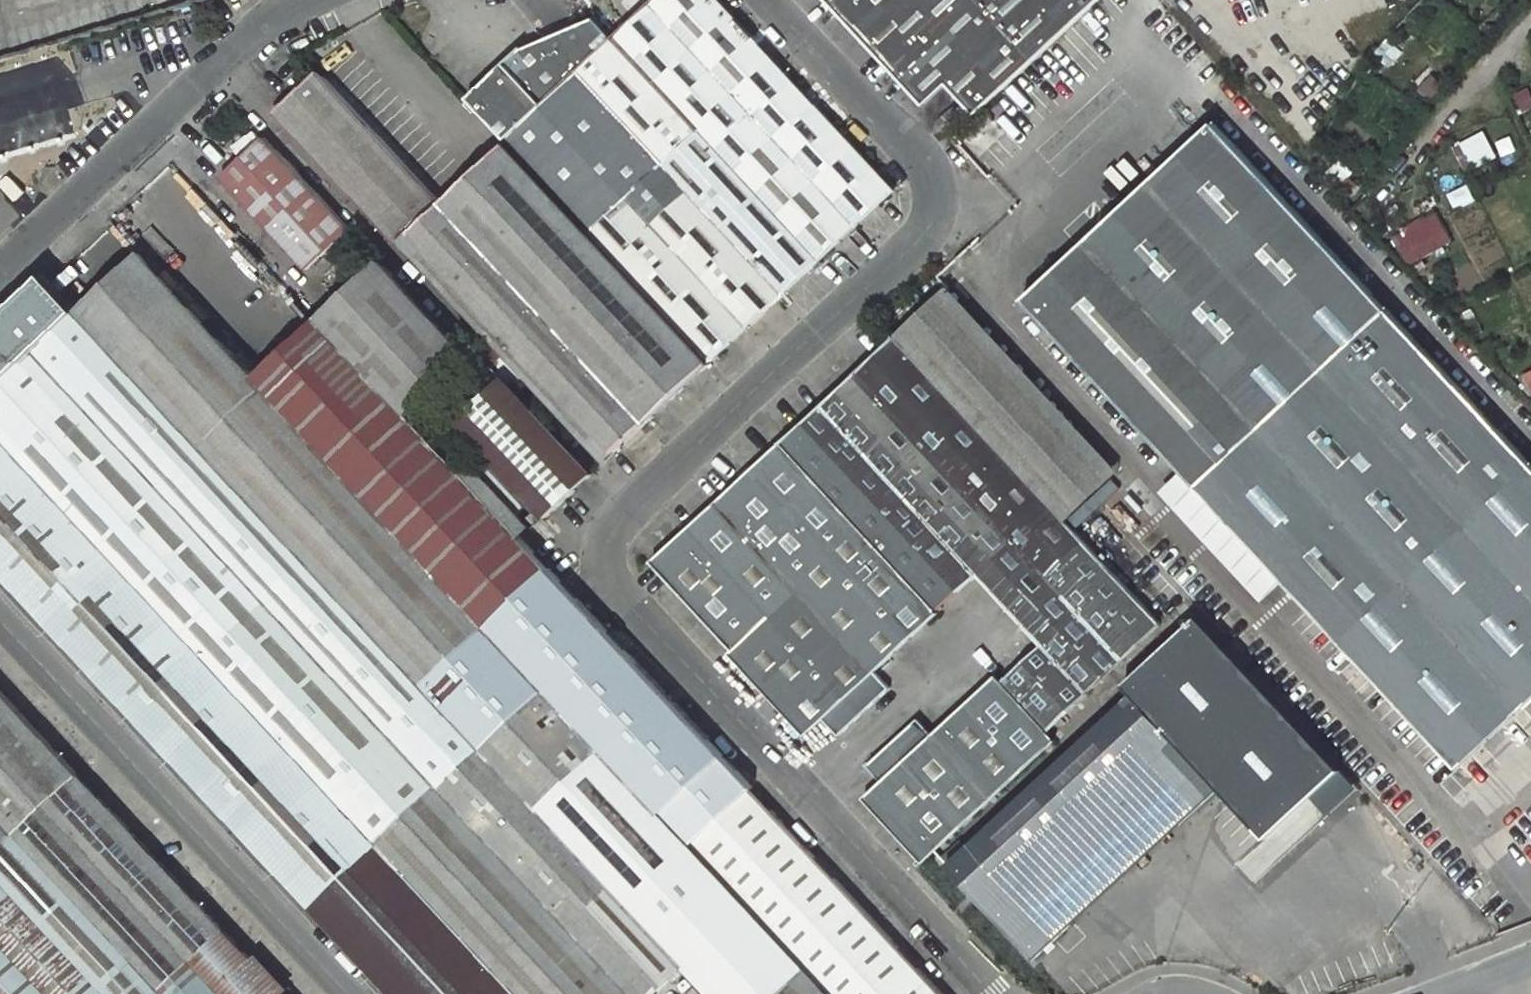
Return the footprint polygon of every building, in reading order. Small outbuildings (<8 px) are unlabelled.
[(820,260),(893,192),(718,0),(656,0),(614,37),(820,260)] [(923,109),(942,92),(961,112),(970,122),(1103,0),(822,0),(923,109)] [(512,143),(711,361),(820,260),(614,37),(596,16),(522,45),(467,94),(512,143)] [(419,237),(615,451),(711,361),(512,143),(446,206),(320,73),(275,114),(406,249),(419,237)] [(954,118),(963,128),(970,122),(961,112),(954,118)] [(1457,768),(1530,699),(1530,469),(1356,282),(1212,124),(1162,169),(1110,112),(1043,173),(1071,204),(1028,244),(1052,271),(1022,299),(1457,768)] [(1464,142),(1474,167),(1487,162),(1482,152),(1493,147),(1487,133),(1464,142)] [(354,228),(267,136),(223,177),(309,270),(354,228)] [(1415,267),(1454,237),(1434,210),(1394,240),(1415,267)] [(79,311),(167,405),(231,345),(144,252),(79,311)] [(321,321),(406,414),(471,353),(386,260),(321,321)] [(17,307),(135,435),(167,405),(79,311),(48,278),(17,307)] [(1123,480),(947,289),(893,340),(1070,530),(1123,480)] [(310,905),(484,745),(427,684),(167,405),(135,435),(17,307),(0,323),(0,569),(310,905)] [(167,405),(427,684),(543,576),(548,581),(555,574),(537,554),(513,528),(468,480),(461,473),(429,439),(406,414),(321,321),(261,377),(231,345),(167,405)] [(780,445),(933,611),(976,571),(1042,642),(998,682),(1044,731),(1157,624),(1070,530),(893,340),(780,445)] [(436,396),(546,517),(594,473),(482,352),(475,358),(436,396)] [(429,439),(461,473),(472,463),(440,429),(429,439)] [(780,445),(652,563),(651,563),(733,652),(729,655),(805,736),(822,719),(836,734),(888,686),(874,670),(934,613),(933,611),(780,445)] [(521,521),(476,471),(468,480),(513,528),(521,521)] [(608,631),(555,574),(548,581),(543,576),(427,684),(484,745),(546,688),(608,631)] [(1133,694),(946,863),(1031,957),(1220,787),(1267,839),(1344,768),(1200,620),(1128,686),(1133,694)] [(546,688),(691,845),(752,789),(608,631),(546,688)] [(994,677),(932,734),(918,718),(867,766),(881,781),(863,799),(921,862),(1052,740),(1044,731),(998,682),(994,677)] [(0,687),(0,993),(284,993),(0,687)] [(614,888),(651,929),(637,941),(669,977),(683,964),(711,993),(827,993),(691,845),(546,688),(484,745),(310,905),(392,993),(520,993),(508,981),(614,888)] [(827,993),(941,993),(752,789),(691,845),(827,993)] [(520,993),(620,993),(580,952),(600,934),(652,992),(669,977),(637,941),(651,929),(614,888),(508,981),(520,993)] [(620,993),(650,993),(652,992),(600,934),(580,952),(620,993)]
